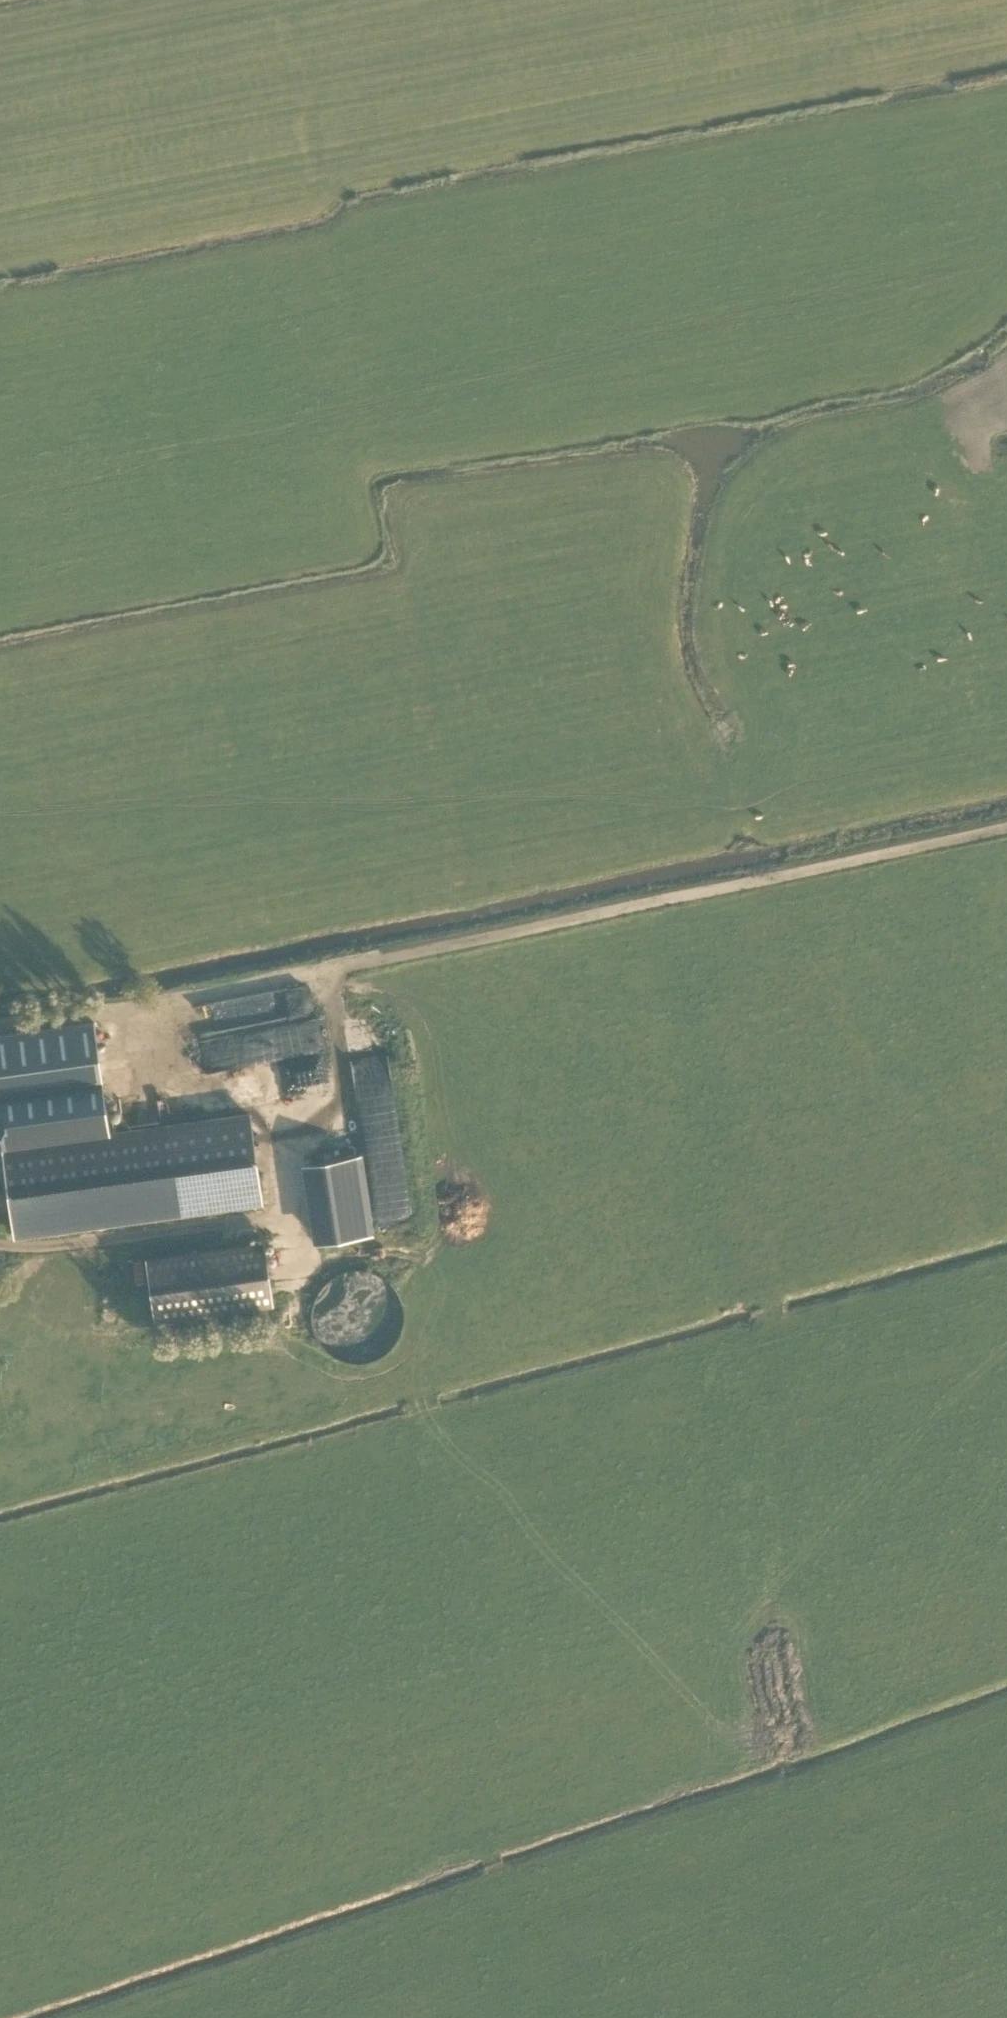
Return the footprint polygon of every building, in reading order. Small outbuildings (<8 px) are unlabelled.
[(278,988),(284,1019),(203,1034),(210,1070),(329,1048),(316,981),(278,988)] [(2,1148),(8,1190),(11,1211),(14,1234),(261,1200),(250,1115),(110,1134),(100,1066),(99,1066),(97,1050),(98,1050),(94,1021),(0,1034),(0,1148),(2,1148)] [(325,1241),(384,1232),(372,1152),(312,1161),(325,1241)] [(274,1302),(264,1239),(145,1257),(154,1320),(274,1302)] [(361,1268),(349,1269),(344,1270),(333,1275),(324,1282),(317,1291),(315,1296),(311,1308),(311,1313),(312,1325),(316,1336),(319,1341),(323,1345),(331,1353),(342,1358),(347,1359),(353,1360),(365,1360),(376,1356),(381,1354),(390,1347),(394,1342),(399,1332),(401,1327),(403,1321),(403,1310),(400,1298),(398,1293),(391,1284),(383,1276),(378,1273),(367,1269),(361,1268)]
